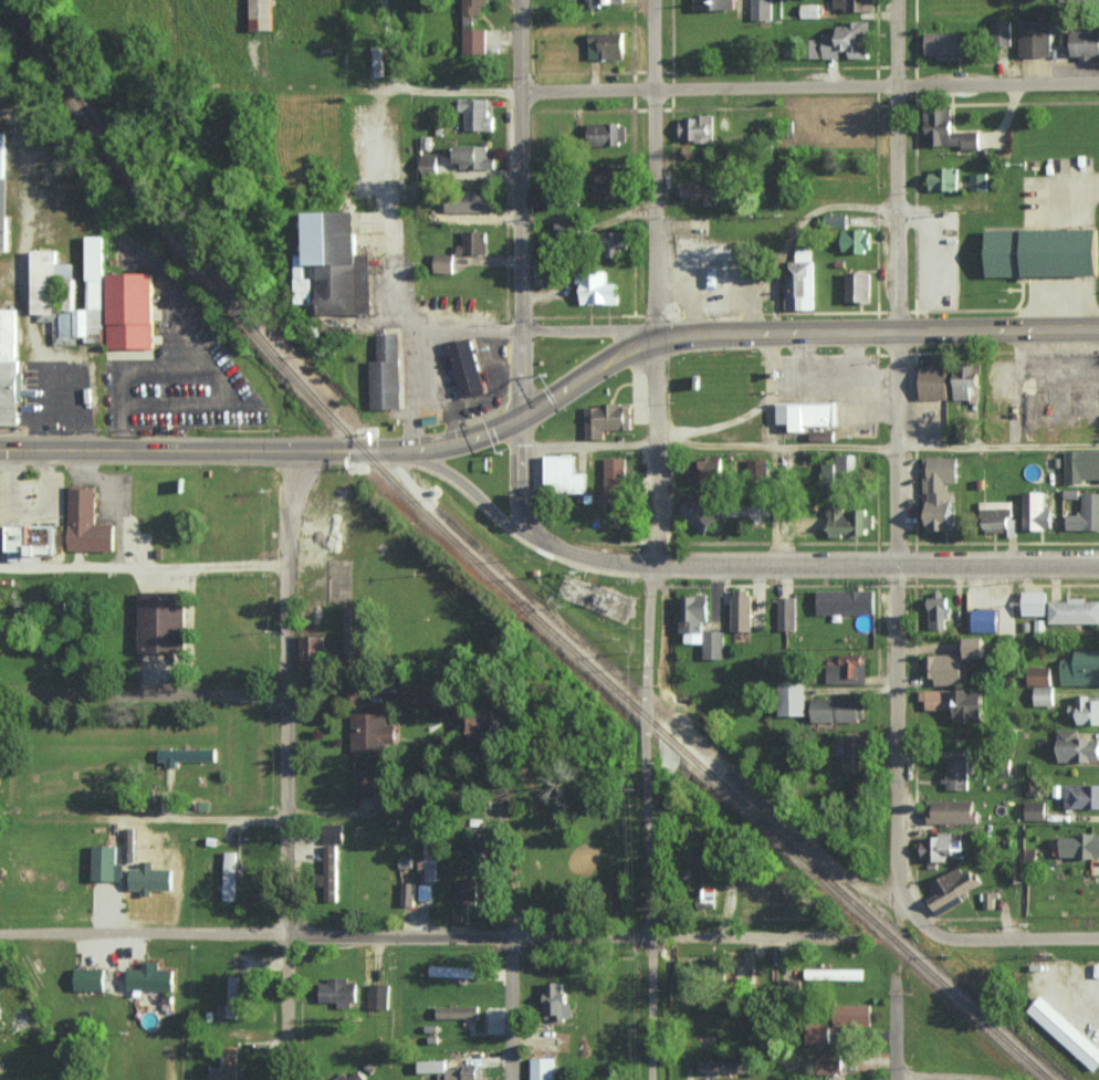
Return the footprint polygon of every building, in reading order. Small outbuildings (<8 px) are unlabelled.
[(251,31),(272,30),(271,0),(250,0),(251,31)] [(487,0),(463,0),(463,23),(474,23),(474,16),(481,16),(481,5),(487,5),(487,0)] [(698,10),(697,0),(737,0),(737,10),(698,10)] [(773,19),(772,0),(752,0),(752,19),(773,19)] [(844,9),(845,12),(874,11),(874,0),(833,0),(833,9),(844,9)] [(801,4),(801,17),(819,17),(819,4),(801,4)] [(1020,21),(1020,57),(1052,57),(1051,20),(1020,21)] [(811,58),(840,58),(840,51),(850,51),(850,58),(870,58),(870,21),(848,21),(848,25),(838,25),(838,33),(823,33),(823,39),(811,39),(811,58)] [(992,46),(1011,46),(1011,21),(991,21),(992,46)] [(464,55),(486,54),(486,29),(464,29),(464,55)] [(1071,30),(1072,40),(1067,40),(1068,57),(1098,56),(1098,30),(1071,30)] [(589,59),(624,59),(624,32),(589,32),(589,59)] [(925,54),(971,54),(971,33),(926,32),(925,54)] [(384,76),(380,46),(371,47),(375,77),(384,76)] [(465,111),(465,131),(493,131),(494,116),(488,116),(488,99),(459,98),(459,110),(465,111)] [(928,146),(963,145),(963,148),(979,148),(979,131),(952,132),(951,109),(927,109),(928,146)] [(713,117),(680,116),(679,141),(712,142),(713,117)] [(731,132),(731,117),(718,117),(718,132),(731,132)] [(589,124),(589,146),(626,145),(625,123),(589,124)] [(9,178),(4,178),(5,134),(0,134),(0,251),(7,252),(9,178)] [(495,168),(495,157),(488,157),(488,146),(455,146),(456,168),(495,168)] [(437,179),(437,154),(421,154),(421,178),(437,179)] [(615,197),(617,164),(593,163),(592,196),(615,197)] [(930,190),(957,190),(958,168),(939,168),(939,173),(930,173),(930,190)] [(987,174),(970,173),(970,190),(987,190),(987,174)] [(487,211),(488,187),(465,186),(465,200),(460,200),(459,211),(487,211)] [(719,199),(719,188),(681,187),(681,198),(719,199)] [(307,213),(358,212),(359,254),(371,254),(373,316),(356,316),(354,313),(322,314),(321,304),(299,304),(297,256),(308,256),(307,213)] [(847,214),(824,213),(824,227),(847,228),(847,214)] [(870,230),(843,229),(843,252),(870,252),(870,230)] [(487,254),(487,231),(463,231),(463,245),(457,245),(457,254),(487,254)] [(1097,275),(1096,231),(987,232),(987,276),(1097,275)] [(597,246),(606,246),(606,257),(625,258),(626,233),(598,232),(597,246)] [(103,340),(103,236),(87,236),(87,309),(76,309),(76,263),(56,263),(56,251),(33,251),(33,321),(53,321),(53,344),(77,344),(77,340),(103,340)] [(785,310),(814,309),(813,248),(795,248),(796,260),(787,260),(788,282),(784,282),(785,310)] [(453,273),(454,254),(435,253),(434,272),(453,273)] [(536,269),(535,285),(549,285),(550,270),(536,269)] [(582,304),(619,304),(620,283),(608,283),(608,272),(575,272),(575,283),(582,283),(582,304)] [(872,273),(846,272),(846,302),(872,303),(872,273)] [(109,274),(155,273),(156,349),(109,349),(109,274)] [(0,310),(0,426),(18,426),(18,400),(18,310),(0,310)] [(400,335),(401,409),(373,410),(371,361),(380,361),(379,335),(400,335)] [(473,338),(451,345),(467,397),(489,390),(473,338)] [(970,400),(970,386),(979,386),(979,363),(956,363),(955,399),(970,400)] [(920,399),(948,399),(948,364),(920,365),(920,399)] [(779,405),(839,403),(839,426),(824,427),(824,431),(815,431),(815,426),(807,426),(807,430),(793,430),(793,424),(779,424),(779,405)] [(587,408),(587,439),(606,439),(606,430),(634,430),(632,407),(622,407),(622,405),(603,405),(603,407),(587,408)] [(812,432),(836,432),(837,441),(812,441),(812,432)] [(1082,483),(1082,480),(1098,480),(1098,450),(1066,450),(1066,483),(1082,483)] [(836,463),(823,463),(822,490),(848,491),(848,473),(855,474),(856,455),(837,454),(836,463)] [(548,455),(576,455),(576,473),(587,473),(587,493),(548,493),(548,455)] [(605,500),(625,500),(626,457),(605,457),(605,500)] [(957,457),(923,457),(924,501),(929,501),(929,532),(952,531),(951,483),(957,483),(957,457)] [(689,459),(689,482),(722,481),(722,458),(689,459)] [(767,460),(749,459),(748,473),(766,473),(767,460)] [(72,486),(97,486),(97,525),(116,525),(115,551),(71,551),(72,486)] [(1024,530),(1052,529),(1052,509),(1045,509),(1045,492),(1023,492),(1024,530)] [(690,499),(685,493),(679,499),(685,505),(679,510),(703,535),(720,519),(696,494),(690,499)] [(1098,530),(1098,493),(1083,493),(1083,513),(1068,513),(1068,530),(1098,530)] [(1009,500),(982,501),(982,532),(1010,532),(1009,500)] [(769,505),(749,505),(749,516),(770,515),(769,505)] [(829,536),(871,537),(872,512),(844,512),(844,506),(830,506),(829,536)] [(57,524),(10,525),(10,563),(23,563),(23,555),(30,555),(30,559),(50,559),(50,555),(57,555),(57,524)] [(732,630),(751,630),(752,589),(733,588),(732,630)] [(818,613),(876,612),(876,589),(818,589),(818,613)] [(1024,615),(1047,615),(1047,590),(1023,590),(1024,615)] [(142,593),(187,593),(187,652),(142,652),(142,593)] [(723,658),(724,630),(703,630),(703,620),(708,620),(708,594),(682,594),(682,631),(686,632),(686,642),(703,643),(703,658),(723,658)] [(928,594),(929,628),(948,628),(947,594),(928,594)] [(796,596),(778,597),(779,630),(796,630),(796,596)] [(1098,623),(1098,599),(1049,599),(1049,623),(1098,623)] [(343,654),(361,655),(361,605),(344,605),(343,654)] [(973,631),(997,632),(997,608),(973,608),(973,631)] [(301,636),(301,666),(323,665),(322,635),(301,636)] [(985,656),(985,636),(966,636),(966,656),(985,656)] [(1075,658),(1061,658),(1062,685),(1098,684),(1098,650),(1075,650),(1075,658)] [(827,682),(866,684),(866,653),(841,652),(841,660),(828,659),(827,682)] [(935,684),(968,684),(968,654),(923,654),(923,677),(935,677),(935,684)] [(1028,684),(1051,685),(1051,667),(1028,666),(1028,684)] [(779,715),(806,715),(805,682),(779,682),(779,715)] [(1035,706),(1054,705),(1053,685),(1034,686),(1035,706)] [(955,721),(983,721),(984,686),(956,686),(955,721)] [(926,709),(955,709),(954,689),(920,690),(920,700),(925,700),(926,709)] [(1098,723),(1098,695),(1078,695),(1078,704),(1069,704),(1069,715),(1078,715),(1078,723),(1098,723)] [(812,721),(865,720),(864,696),(812,697),(812,721)] [(387,712),(351,712),(351,749),(395,749),(395,723),(387,723),(387,712)] [(501,713),(461,713),(462,742),(502,741),(501,713)] [(1059,728),(1058,761),(1098,762),(1098,738),(1078,738),(1078,729),(1059,728)] [(843,733),(843,771),(867,771),(866,733),(843,733)] [(216,748),(159,748),(159,764),(178,764),(178,760),(216,760),(216,748)] [(968,758),(946,758),(946,788),(968,789),(968,758)] [(355,796),(376,797),(376,768),(355,768),(355,796)] [(1065,783),(1064,807),(1098,808),(1098,784),(1065,783)] [(928,823),(976,822),(975,799),(927,800),(928,823)] [(1046,801),(1026,801),(1026,819),(1045,820),(1046,801)] [(125,862),(134,862),(134,827),(125,827),(125,862)] [(426,881),(436,881),(434,827),(424,828),(426,881)] [(951,834),(921,834),(921,860),(951,860),(951,834)] [(1062,857),(1098,856),(1098,834),(1062,834),(1062,857)] [(116,845),(93,845),(92,880),(123,881),(124,863),(115,863),(116,845)] [(336,845),(324,845),(325,901),(337,900),(336,845)] [(145,880),(140,879),(140,890),(145,890),(145,905),(157,905),(158,849),(146,849),(145,880)] [(235,851),(225,850),(224,899),(234,900),(235,851)] [(928,897),(937,915),(964,902),(960,894),(980,884),(973,869),(962,873),(960,868),(930,882),(935,894),(928,897)] [(454,878),(455,904),(477,904),(477,878),(454,878)] [(401,904),(415,904),(415,882),(402,882),(401,904)] [(431,899),(432,884),(419,884),(418,899),(431,899)] [(698,887),(698,908),(715,907),(715,887),(698,887)] [(996,908),(997,892),(984,891),(983,907),(996,908)] [(128,968),(128,989),(172,990),(173,969),(155,969),(156,961),(142,961),(142,968),(128,968)] [(480,967),(430,965),(430,975),(479,977),(480,967)] [(862,967),(806,968),(806,980),(862,978),(862,967)] [(104,990),(104,968),(75,968),(75,990),(104,990)] [(237,1017),(239,976),(229,975),(228,1004),(219,1004),(218,1017),(237,1017)] [(319,1002),(356,1004),(357,982),(348,982),(348,979),(320,978),(319,1002)] [(564,982),(545,982),(546,1019),(572,1019),(572,1001),(565,1002),(564,982)] [(389,984),(370,983),(369,1007),(389,1008),(389,984)] [(1030,1013),(1096,1073),(1098,1070),(1098,1048),(1044,997),(1030,1013)] [(870,1003),(838,1004),(839,1025),(871,1024),(870,1003)] [(437,1006),(437,1018),(478,1017),(478,1005),(437,1006)] [(806,1042),(831,1043),(831,1024),(807,1024),(806,1042)] [(209,1079),(238,1079),(237,1045),(226,1046),(226,1055),(220,1055),(221,1066),(209,1066),(209,1079)] [(843,1055),(818,1054),(817,1073),(843,1073),(843,1055)] [(531,1058),(532,1079),(554,1079),(554,1057),(531,1058)] [(446,1065),(446,1059),(419,1059),(419,1071),(437,1072),(437,1079),(478,1079),(478,1066),(446,1065)] [(750,1072),(750,1059),(699,1060),(699,1073),(750,1072)] [(357,1070),(348,1077),(344,1071),(331,1079),(362,1079),(364,1079),(357,1070)]
